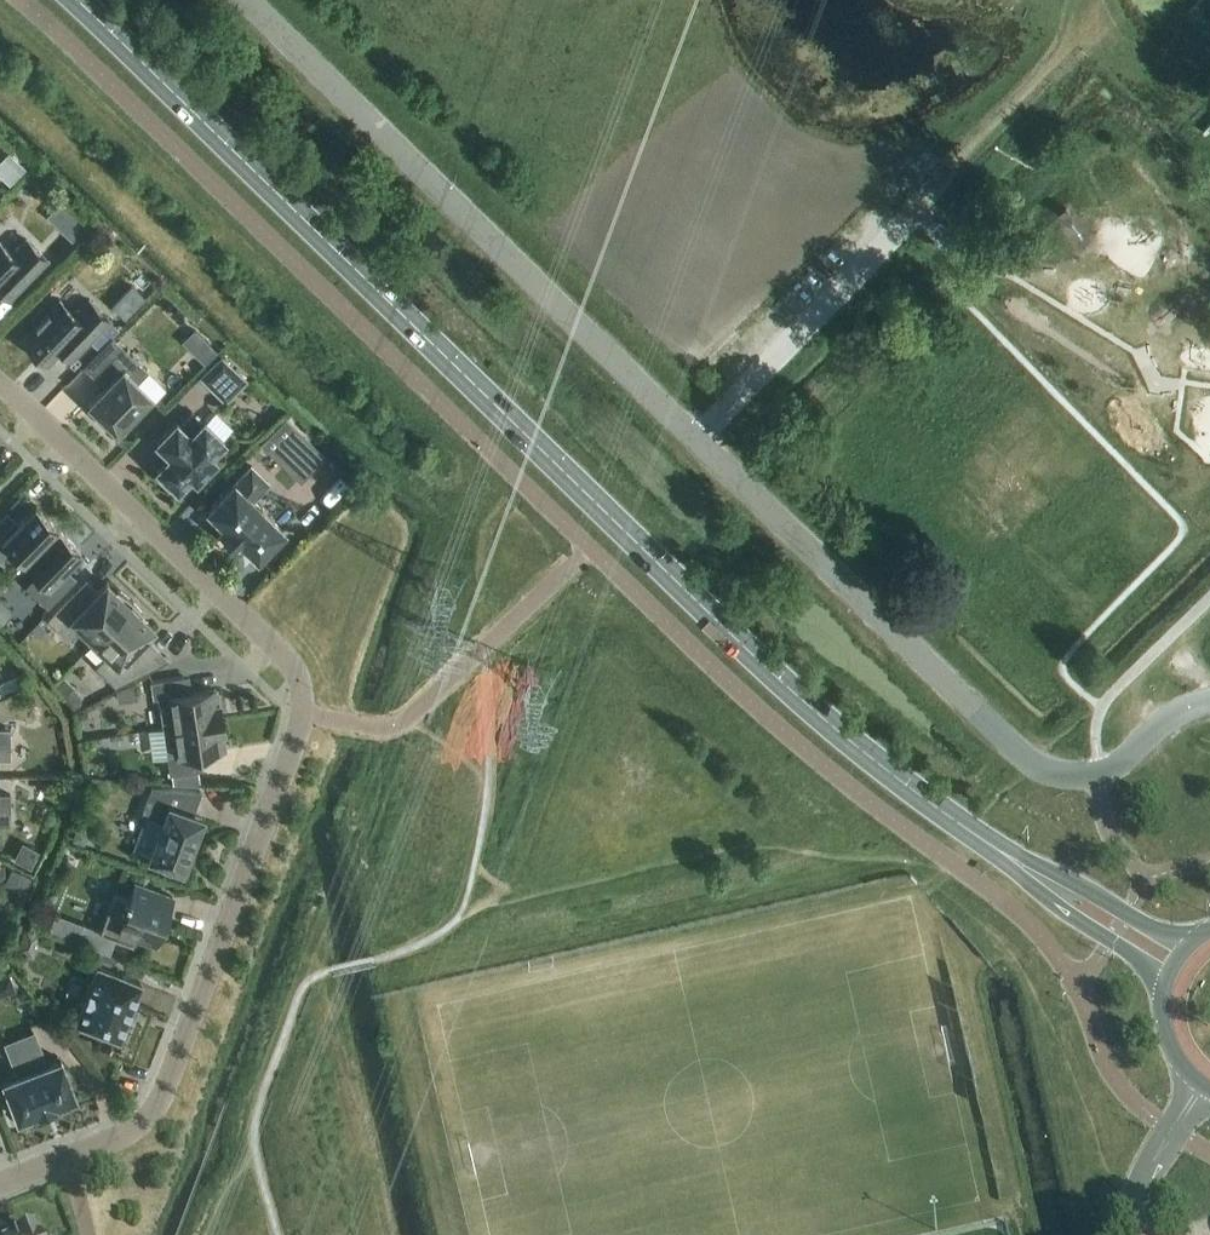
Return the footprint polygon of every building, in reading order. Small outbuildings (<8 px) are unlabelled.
[(10,182),(23,168),(9,154),(0,164),(0,173),(10,182)] [(37,197),(43,182),(28,176),(22,191),(37,197)] [(75,239),(91,223),(66,197),(50,213),(75,239)] [(9,298),(47,259),(26,239),(12,254),(0,242),(0,290),(9,298)] [(131,285),(112,305),(125,317),(144,297),(131,285)] [(28,345),(26,347),(37,358),(40,356),(47,362),(60,348),(71,359),(109,320),(88,300),(74,314),(59,299),(47,311),(42,306),(31,318),(36,323),(21,338),(28,345)] [(210,357),(221,344),(198,324),(187,337),(210,357)] [(112,380),(104,388),(89,403),(100,414),(96,418),(110,430),(113,427),(117,430),(150,396),(137,382),(147,372),(122,348),(101,369),(112,380)] [(201,377),(225,401),(246,380),(222,357),(201,377)] [(166,459),(156,469),(161,473),(158,477),(169,488),(172,484),(177,489),(191,475),(196,480),(216,459),(211,454),(224,440),(203,420),(202,422),(191,412),(180,424),(176,420),(156,441),(166,451),(166,459)] [(282,443),(310,470),(324,456),(285,419),(262,443),(272,453),(282,443)] [(283,530),(252,500),(268,483),(251,466),(209,509),(225,525),(219,530),(237,547),(242,541),(257,557),(283,530)] [(25,562),(58,528),(35,506),(12,529),(1,518),(0,518),(0,562),(12,549),(25,562)] [(58,528),(25,562),(38,574),(26,587),(47,608),(70,585),(58,573),(80,550),(58,528)] [(80,627),(94,641),(133,601),(129,598),(126,595),(123,593),(117,589),(116,591),(107,582),(85,605),(73,593),(47,620),(67,640),(80,627)] [(133,601),(94,641),(107,654),(95,666),(115,686),(160,664),(139,643),(153,628),(143,618),(145,615),(141,610),(138,607),(135,604),(133,601)] [(172,711),(174,726),(222,719),(220,704),(217,705),(215,689),(190,693),(186,690),(184,676),(150,682),(153,699),(157,698),(159,706),(167,712),(172,711)] [(198,770),(196,756),(199,752),(224,749),(222,733),(224,733),(222,719),(174,726),(163,727),(170,774),(172,774),(173,783),(200,784),(197,770),(198,770)] [(10,759),(10,728),(0,728),(0,759),(10,759)] [(183,870),(202,818),(192,814),(198,799),(201,791),(158,788),(152,788),(150,793),(142,813),(150,816),(163,821),(150,858),(183,870)] [(10,825),(10,794),(0,794),(0,825),(10,825)] [(84,847),(89,832),(74,827),(70,843),(84,847)] [(31,876),(12,867),(4,882),(24,892),(31,876)] [(155,944),(173,897),(134,883),(129,898),(114,892),(99,931),(84,926),(78,942),(109,953),(115,937),(132,944),(135,937),(155,944)] [(33,958),(43,931),(26,925),(16,951),(33,958)] [(110,965),(113,956),(101,951),(98,960),(110,965)] [(77,1023),(120,1039),(141,983),(98,967),(77,1023)] [(9,974),(0,977),(0,990),(2,996),(16,991),(9,974)] [(19,1075),(3,1081),(18,1119),(75,1096),(61,1059),(46,1065),(33,1034),(6,1044),(19,1075)]
